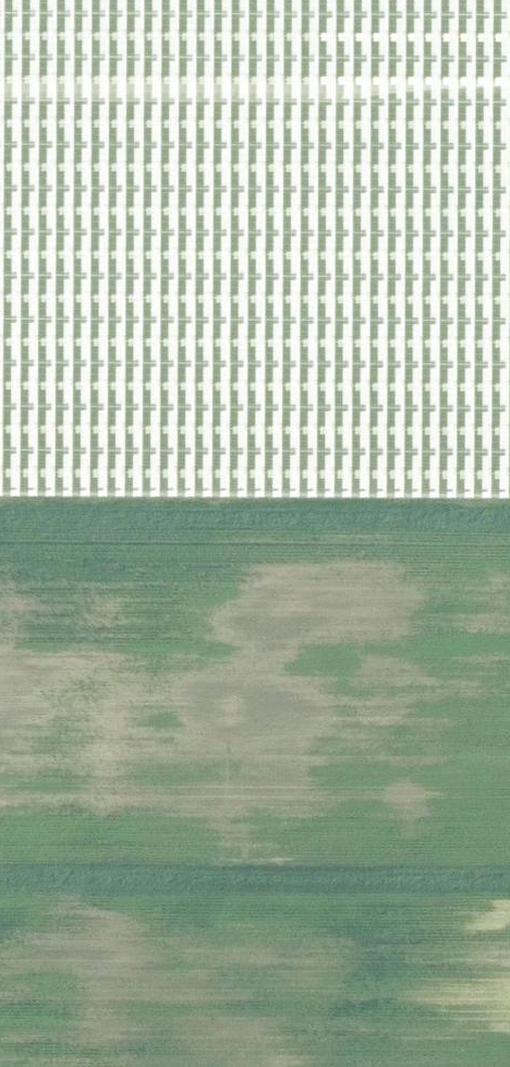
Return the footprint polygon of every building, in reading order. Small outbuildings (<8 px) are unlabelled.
[(509,493),(509,0),(0,0),(0,491),(509,493)]
